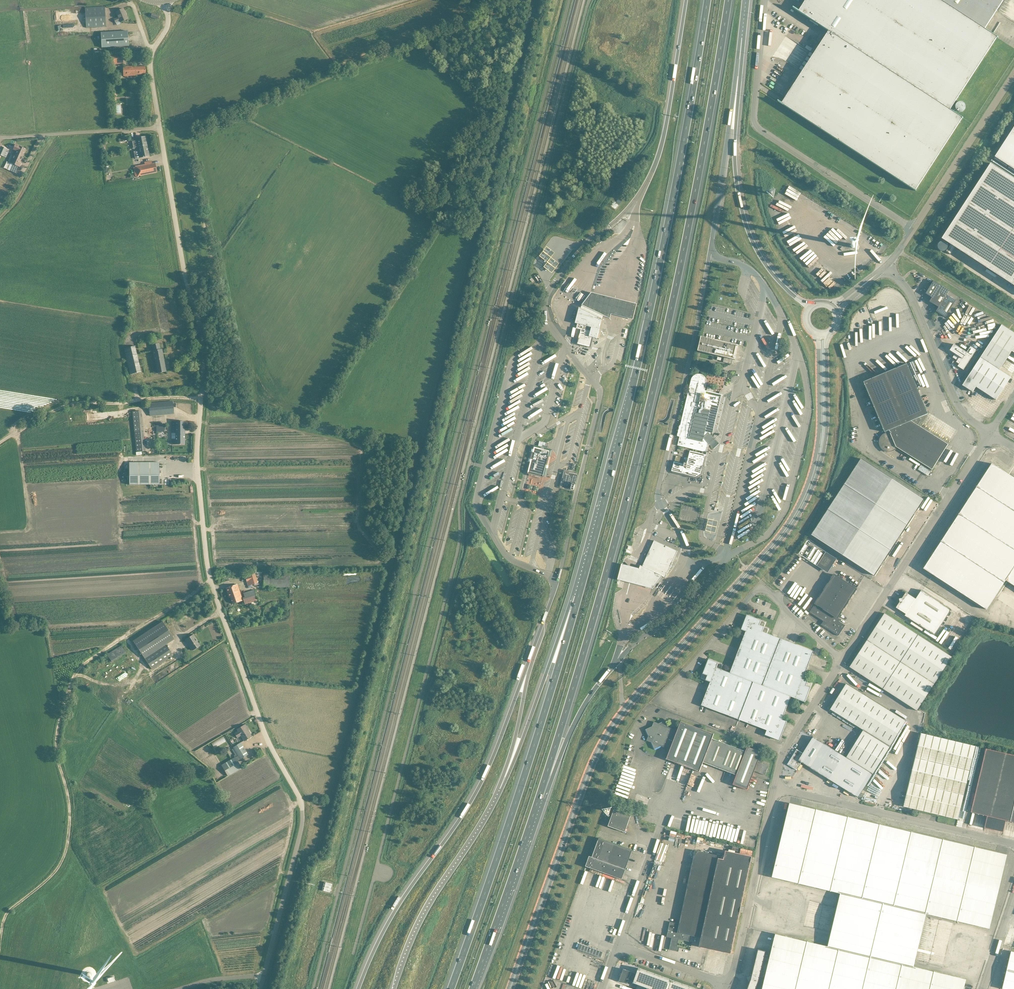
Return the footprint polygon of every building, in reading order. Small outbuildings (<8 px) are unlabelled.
[(799,11),(793,7),(793,8),(811,20),(810,21),(814,24),(813,25),(815,26),(816,25),(818,27),(819,25),(829,31),(782,103),(778,100),(778,101),(916,191),(916,190),(962,119),(963,119),(963,118),(950,110),(997,38),(998,38),(985,29),(1003,0),(806,0),(799,11)] [(105,6),(85,7),(86,28),(101,27),(106,27),(105,6)] [(123,9),(116,12),(118,17),(114,19),(116,22),(120,21),(120,22),(128,19),(123,9)] [(101,33),(101,48),(128,46),(128,32),(101,33)] [(123,64),(123,54),(109,55),(110,64),(123,64)] [(136,76),(136,75),(146,74),(145,67),(136,67),(136,66),(123,67),(124,76),(136,76)] [(995,157),(1013,169),(1013,127),(995,157)] [(134,138),(134,140),(130,141),(132,147),(135,147),(136,152),(140,151),(141,158),(149,156),(145,136),(134,138)] [(15,144),(13,149),(17,151),(16,153),(23,156),(26,149),(15,144)] [(16,169),(18,166),(20,167),(21,163),(20,162),(23,156),(16,153),(14,158),(12,158),(10,163),(13,164),(12,167),(16,169)] [(133,167),(135,177),(157,172),(155,163),(152,164),(151,161),(144,163),(145,164),(135,166),(135,167),(133,167)] [(941,239),(950,245),(946,251),(951,255),(955,248),(1013,286),(1013,178),(991,163),(965,203),(953,221),(941,239)] [(766,190),(773,196),(777,191),(771,185),(766,190)] [(939,307),(947,295),(949,290),(934,281),(926,293),(932,297),(930,301),(939,307)] [(636,305),(592,294),(582,306),(585,307),(603,316),(610,319),(612,315),(633,320),(636,305)] [(956,300),(947,295),(939,307),(936,311),(945,317),(956,300)] [(597,338),(602,318),(594,314),(593,315),(585,310),(582,309),(579,310),(578,311),(575,323),(577,324),(576,328),(581,330),(580,334),(577,344),(591,347),(593,337),(597,338)] [(1012,351),(1013,353),(1013,333),(1002,325),(962,385),(973,392),(976,387),(996,400),(1011,377),(999,370),(1012,351)] [(701,337),(698,351),(699,352),(701,352),(713,355),(724,357),(723,361),(723,362),(729,364),(732,364),(732,363),(733,359),(735,360),(738,349),(739,345),(731,343),(722,342),(701,337)] [(954,344),(950,350),(955,354),(953,357),(960,362),(958,366),(963,370),(976,350),(971,346),(966,352),(954,344)] [(124,348),(130,374),(141,371),(135,346),(124,348)] [(156,373),(166,371),(162,349),(160,349),(153,351),(155,360),(154,360),(156,373)] [(885,432),(885,433),(884,433),(883,434),(882,435),(881,436),(880,437),(880,438),(879,439),(879,441),(879,442),(879,443),(879,445),(879,446),(880,447),(881,448),(882,449),(883,450),(884,451),(886,452),(888,452),(890,452),(893,451),(894,450),(896,449),(897,448),(932,470),(948,444),(917,425),(920,421),(919,418),(928,414),(907,364),(863,382),(884,432),(885,432)] [(705,390),(706,384),(707,381),(706,379),(706,377),(704,376),(703,375),(701,374),(699,374),(697,374),(695,375),(693,376),(692,378),(691,380),(687,397),(680,425),(679,427),(679,429),(678,431),(678,432),(678,434),(678,436),(680,436),(680,438),(678,445),(688,448),(706,452),(707,452),(709,443),(710,443),(712,435),(722,394),(721,394),(709,391),(705,390)] [(174,413),(173,402),(173,401),(149,404),(150,416),(174,413)] [(136,451),(145,451),(141,411),(132,411),(136,451)] [(172,421),(172,444),(185,444),(185,421),(180,421),(172,421)] [(164,432),(164,424),(156,424),(156,432),(164,432)] [(533,445),(526,473),(527,473),(529,474),(543,477),(545,478),(552,450),(547,448),(548,444),(549,442),(547,441),(546,443),(540,441),(539,444),(538,446),(534,445),(533,445)] [(703,465),(706,455),(690,451),(687,463),(684,463),(684,464),(674,461),(672,471),(686,475),(685,476),(686,477),(690,478),(691,476),(696,477),(701,474),(701,472),(703,472),(704,472),(705,466),(705,465),(703,465)] [(874,575),(923,499),(861,459),(812,535),(874,575)] [(159,462),(129,462),(129,485),(159,484),(159,462)] [(923,568),(986,609),(1006,580),(1013,586),(1013,478),(992,463),(923,568)] [(921,464),(918,469),(928,476),(931,471),(921,464)] [(574,490),(578,475),(569,473),(570,471),(566,470),(562,487),(574,490)] [(708,519),(705,531),(715,534),(718,522),(708,519)] [(648,555),(643,566),(663,576),(665,578),(677,551),(654,540),(648,554),(648,553),(647,552),(646,552),(646,553),(645,554),(646,555),(647,555),(648,555)] [(833,557),(825,552),(817,565),(825,570),(833,557)] [(652,590),(663,576),(643,566),(640,569),(636,568),(630,566),(622,564),(618,581),(626,583),(640,587),(652,590)] [(248,585),(257,583),(254,571),(244,574),(248,585)] [(834,574),(810,612),(826,623),(824,626),(838,636),(845,625),(839,621),(839,620),(839,619),(838,618),(856,589),(834,574)] [(930,581),(927,585),(938,591),(940,587),(938,586),(938,585),(930,581)] [(231,586),(226,588),(229,597),(231,597),(233,604),(238,602),(240,601),(240,600),(238,594),(240,594),(237,584),(231,586)] [(244,605),(257,601),(254,590),(243,593),(244,597),(242,598),(244,605)] [(902,598),(900,601),(900,602),(896,607),(906,614),(905,616),(934,635),(951,609),(921,590),(916,599),(906,592),(902,598)] [(917,710),(952,657),(884,613),(850,667),(917,710)] [(803,679),(814,651),(767,633),(769,629),(764,627),(766,622),(751,617),(751,618),(747,616),(746,620),(745,620),(740,634),(744,636),(730,673),(721,669),(723,665),(713,661),(713,662),(709,660),(708,664),(707,664),(701,678),(710,682),(701,705),(722,713),(767,730),(765,735),(775,738),(775,737),(779,739),(780,735),(781,735),(787,721),(782,719),(791,696),(800,700),(801,699),(804,700),(806,697),(807,697),(812,683),(803,679)] [(174,639),(163,621),(133,641),(152,669),(169,658),(173,655),(166,644),(174,639)] [(193,650),(200,646),(195,639),(196,638),(193,634),(185,640),(193,650)] [(114,663),(128,653),(123,646),(109,656),(114,663)] [(127,688),(131,684),(126,679),(122,683),(127,688)] [(797,750),(788,764),(796,769),(801,762),(858,797),(906,721),(846,684),(830,709),(863,730),(846,757),(813,737),(803,753),(797,750)] [(754,771),(765,775),(766,772),(768,771),(767,769),(769,765),(758,761),(762,752),(747,747),(747,748),(741,746),(740,749),(712,738),(714,734),(681,721),(677,730),(668,727),(665,720),(659,723),(654,721),(652,726),(646,729),(649,736),(647,740),(652,742),(654,749),(661,746),(670,749),(667,759),(700,771),(703,762),(737,775),(733,784),(747,790),(754,771)] [(241,735),(244,741),(251,736),(246,728),(247,728),(245,724),(237,729),(239,731),(235,733),(237,737),(241,735)] [(921,733),(903,806),(958,819),(975,746),(921,733)] [(216,748),(227,742),(225,738),(213,743),(216,748)] [(222,765),(228,776),(242,768),(238,761),(248,755),(241,743),(236,745),(233,748),(232,749),(235,755),(234,756),(235,757),(222,765)] [(986,749),(971,812),(1013,822),(1013,755),(986,749)] [(879,780),(876,793),(882,795),(883,791),(886,792),(885,799),(887,800),(890,786),(884,785),(884,781),(879,780)] [(764,956),(766,951),(758,949),(756,955),(755,955),(753,969),(752,976),(750,976),(749,977),(748,979),(749,981),(750,981),(747,988),(755,988),(758,981),(760,977),(765,978),(762,988),(963,988),(966,979),(913,967),(926,913),(989,928),(1006,855),(790,803),(772,877),(840,893),(828,946),(775,934),(770,957),(764,956)] [(614,809),(608,826),(625,832),(631,815),(614,809)] [(589,856),(586,866),(622,879),(632,850),(599,838),(592,857),(589,856)] [(719,858),(719,856),(695,850),(679,924),(670,922),(667,937),(672,938),(669,950),(678,951),(679,947),(677,946),(679,939),(690,942),(691,935),(701,937),(699,947),(731,953),(752,856),(726,850),(724,859),(719,858)] [(325,882),(322,890),(330,892),(332,884),(325,882)] [(601,957),(603,952),(580,943),(578,949),(601,957)] [(1002,988),(1005,988),(1013,988),(1013,952),(1011,951),(1002,988)] [(638,968),(636,974),(623,969),(622,973),(620,973),(619,975),(621,976),(619,981),(627,983),(628,980),(634,981),(633,982),(638,984),(636,988),(697,988),(638,968)] [(94,975),(94,974),(94,973),(93,973),(93,972),(92,972),(92,971),(91,971),(90,970),(89,970),(88,970),(87,970),(87,971),(86,971),(86,972),(85,972),(85,973),(84,973),(84,974),(84,975),(84,976),(84,977),(84,978),(85,978),(85,979),(86,979),(86,980),(87,980),(88,980),(89,980),(90,980),(91,980),(92,979),(93,979),(93,978),(93,977),(94,977),(94,976),(94,975)]
